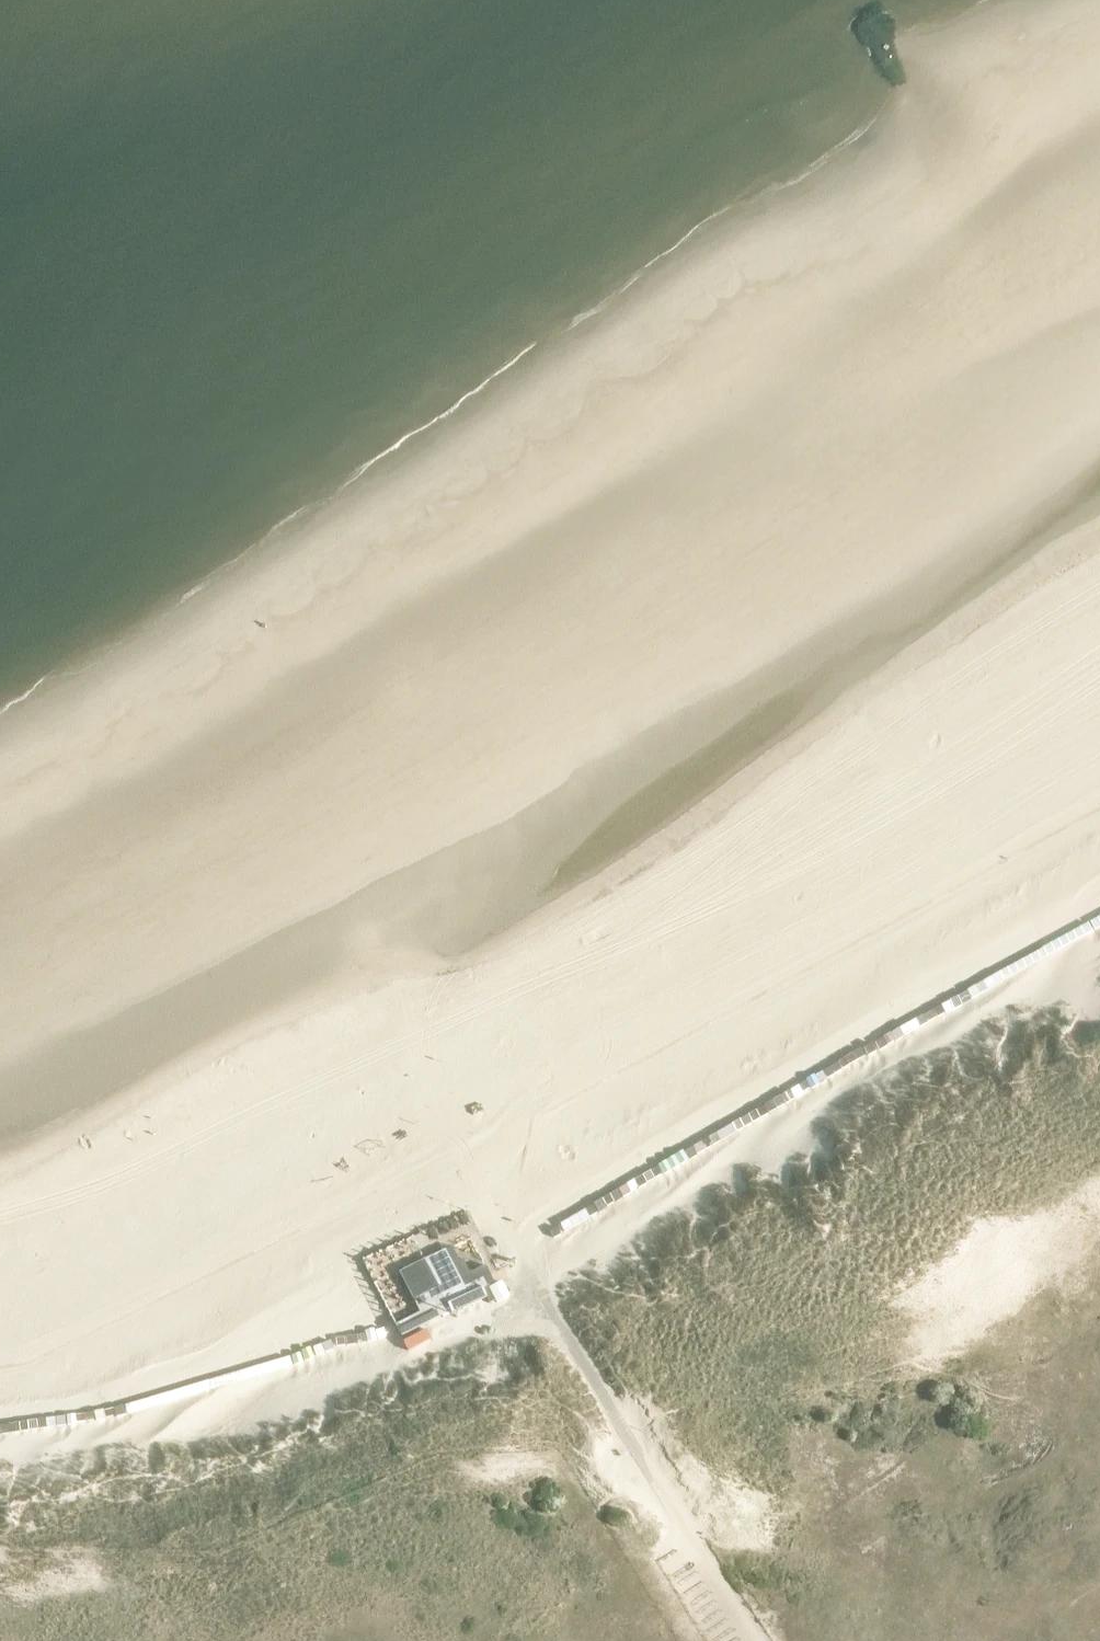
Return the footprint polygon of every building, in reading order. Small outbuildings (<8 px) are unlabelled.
[(420,1312),(395,1325),(401,1337),(450,1312),(451,1314),(486,1298),(489,1304),(495,1301),(489,1289),(495,1286),(485,1266),(469,1274),(463,1260),(459,1262),(451,1247),(399,1272),(420,1312)] [(495,1286),(489,1289),(495,1301),(496,1303),(509,1297),(501,1283),(495,1286)]
